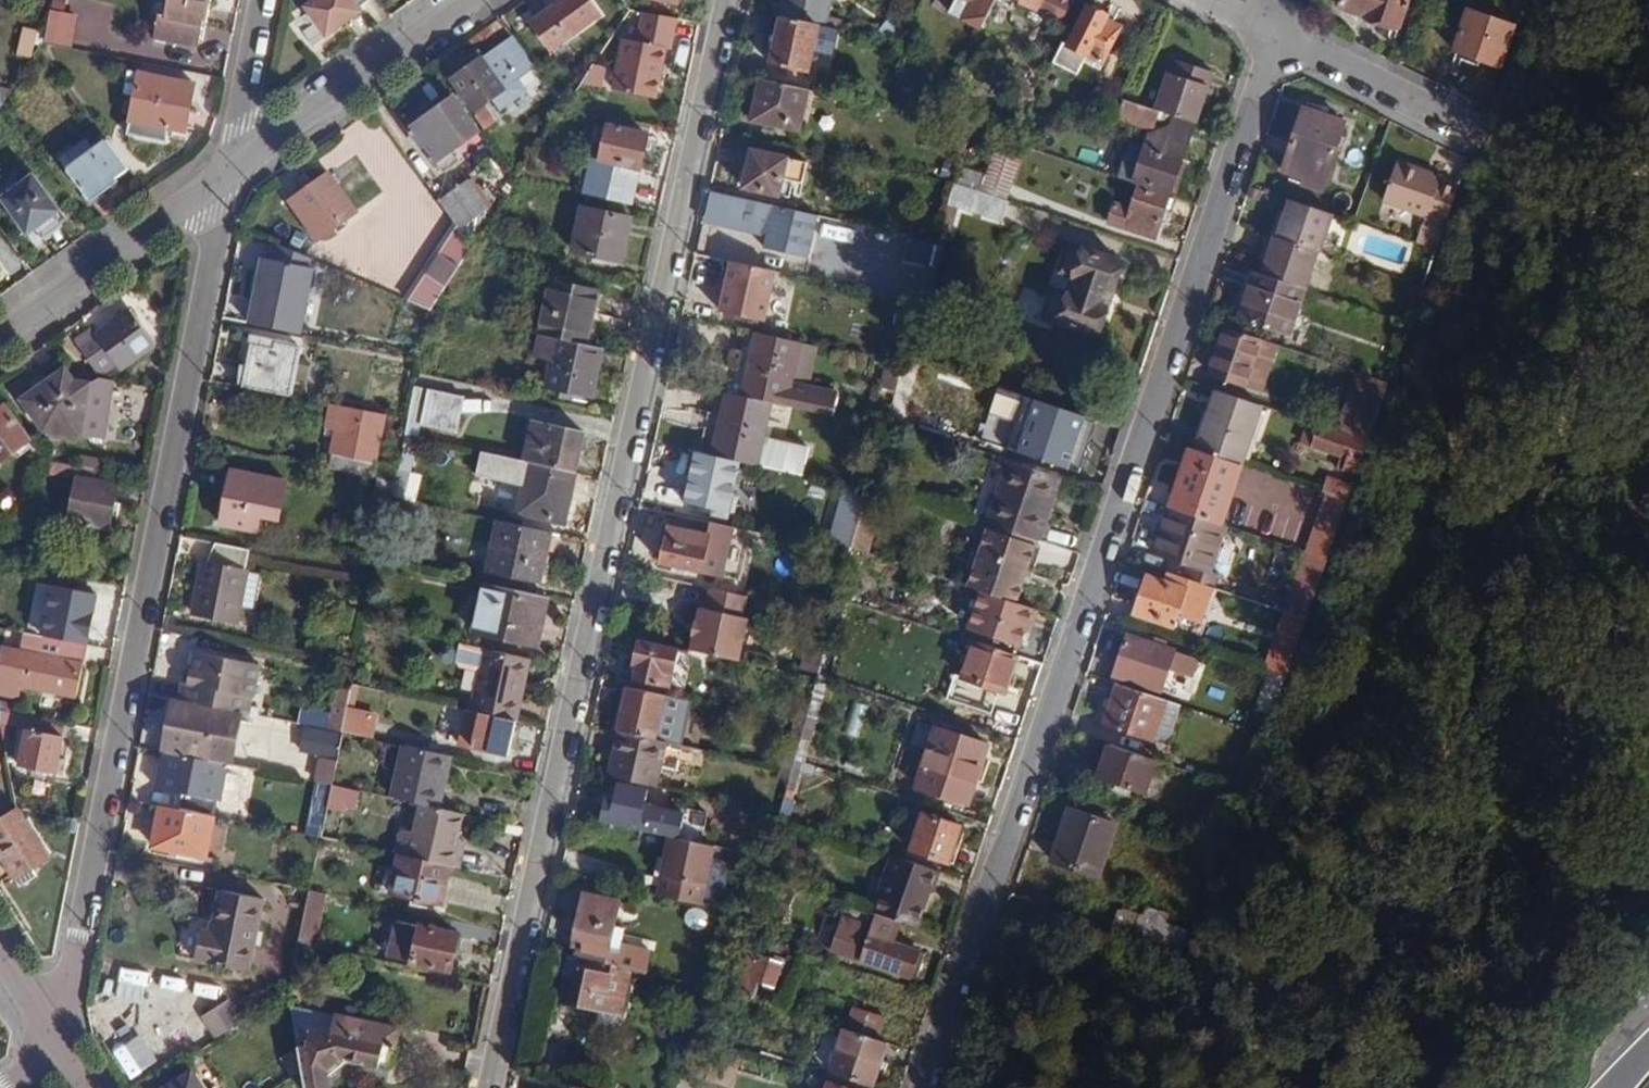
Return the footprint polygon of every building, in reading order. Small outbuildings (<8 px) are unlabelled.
[(168,19),(159,17),(154,40),(195,48),(204,0),(171,0),(168,19)] [(369,0),(313,0),(307,4),(318,19),(303,29),(314,44),(363,9),(360,7),(369,0)] [(590,0),(565,0),(533,23),(551,49),(600,15),(590,0)] [(782,17),(819,25),(822,26),(828,0),(786,0),(782,17)] [(981,29),(995,0),(956,0),(950,12),(981,29)] [(1062,23),(1072,2),(1070,0),(1018,0),(1062,23)] [(1398,27),(1407,0),(1345,0),(1342,9),(1398,27)] [(1064,43),(1054,63),(1066,69),(1075,50),(1086,56),(1083,61),(1099,69),(1117,34),(1102,26),(1105,20),(1107,16),(1087,7),(1067,45),(1064,43)] [(75,49),(79,14),(50,10),(45,45),(75,49)] [(1454,51),(1499,67),(1512,28),(1468,11),(1454,51)] [(819,25),(782,17),(772,64),(808,73),(819,25)] [(1120,28),(1105,20),(1102,26),(1117,34),(1120,28)] [(534,62),(515,36),(484,57),(452,79),(487,127),(496,121),(484,103),(506,87),(503,83),(534,62)] [(16,55),(31,58),(36,41),(23,38),(16,55)] [(621,69),(592,64),(581,81),(655,97),(666,49),(627,40),(621,69)] [(1075,50),(1066,69),(1077,75),(1083,61),(1086,56),(1075,50)] [(452,79),(484,57),(481,53),(450,76),(452,79)] [(1173,60),(1169,73),(1175,75),(1179,62),(1173,60)] [(1157,111),(1193,123),(1196,124),(1212,73),(1179,62),(1175,75),(1169,73),(1157,111)] [(185,132),(194,84),(128,71),(124,93),(136,95),(130,136),(166,143),(169,129),(185,132)] [(808,91),(761,80),(752,120),(799,130),(808,91)] [(4,102),(13,88),(0,86),(0,102),(4,102)] [(411,130),(414,134),(432,158),(440,170),(457,158),(453,151),(478,133),(455,99),(411,130)] [(1157,111),(1123,99),(1118,119),(1148,130),(1138,158),(1127,155),(1120,176),(1169,192),(1193,123),(1157,111)] [(1310,170),(1327,176),(1344,123),(1304,111),(1284,175),(1306,181),(1310,170)] [(641,169),(648,135),(608,126),(601,161),(641,169)] [(551,127),(543,140),(551,146),(559,132),(551,127)] [(414,134),(399,145),(416,169),(432,158),(414,134)] [(116,179),(132,169),(108,136),(92,148),(85,138),(59,158),(91,201),(119,182),(116,179)] [(951,144),(961,164),(971,160),(962,140),(951,144)] [(804,182),(808,162),(752,149),(744,188),(780,196),(783,178),(804,182)] [(960,165),(955,185),(1007,201),(1020,159),(994,151),(986,174),(960,165)] [(641,169),(601,161),(592,159),(586,194),(635,203),(641,169)] [(1437,250),(1459,190),(1434,181),(1436,177),(1398,164),(1384,202),(1426,217),(1416,243),(1437,250)] [(1321,192),(1327,176),(1310,170),(1306,181),(1305,186),(1321,192)] [(70,222),(34,172),(0,197),(27,233),(35,229),(44,240),(70,222)] [(358,211),(331,172),(291,201),(318,239),(334,229),(339,235),(350,227),(345,221),(358,211)] [(440,202),(457,227),(458,228),(486,208),(468,183),(440,202)] [(1007,201),(955,185),(949,205),(958,208),(1003,222),(1010,202),(1007,201)] [(1169,195),(1139,185),(1132,208),(1114,202),(1108,223),(1154,239),(1164,210),(1169,195)] [(425,189),(412,197),(433,229),(445,221),(425,189)] [(1170,213),(1175,197),(1169,195),(1164,210),(1170,213)] [(1326,254),(1338,217),(1288,199),(1284,211),(1282,218),(1276,217),(1270,234),(1323,253),(1326,254)] [(745,200),(731,262),(774,271),(777,272),(781,252),(773,250),(777,232),(824,242),(829,219),(745,200)] [(958,208),(949,205),(940,236),(949,238),(958,208)] [(621,262),(631,219),(582,208),(573,251),(621,262)] [(1282,218),(1284,211),(1279,209),(1276,217),(1282,218)] [(409,302),(430,311),(472,248),(458,228),(457,227),(409,302)] [(1270,234),(1268,234),(1262,251),(1268,253),(1266,261),(1261,275),(1305,289),(1309,290),(1323,253),(1270,234)] [(915,254),(905,300),(921,304),(938,242),(908,235),(904,251),(915,254)] [(1046,318),(1097,335),(1121,262),(1069,245),(1061,273),(1076,278),(1070,296),(1055,291),(1046,318)] [(261,287),(254,324),(301,333),(314,262),(275,246),(273,260),(264,258),(258,287),(261,287)] [(1268,253),(1262,251),(1259,259),(1266,261),(1268,253)] [(1346,260),(1358,265),(1360,257),(1348,254),(1346,260)] [(373,262),(367,277),(403,292),(409,278),(373,262)] [(774,271),(731,262),(721,311),(763,320),(774,271)] [(1261,275),(1256,273),(1240,320),(1289,336),(1305,289),(1261,275)] [(551,281),(539,334),(540,334),(586,345),(598,292),(551,281)] [(131,310),(79,347),(100,379),(119,383),(122,368),(154,344),(131,310)] [(895,330),(908,333),(912,320),(906,319),(907,312),(898,310),(895,330)] [(1268,369),(1276,346),(1224,328),(1210,374),(1250,388),(1257,365),(1268,369)] [(756,333),(742,397),(771,403),(833,416),(838,392),(792,380),(800,343),(756,333)] [(540,334),(539,334),(534,358),(552,361),(547,386),(593,396),(604,348),(586,345),(540,334)] [(252,344),(243,387),(291,396),(301,347),(276,342),(275,349),(252,344)] [(903,366),(886,362),(881,388),(897,391),(903,366)] [(1261,391),(1268,369),(1257,365),(1250,388),(1261,391)] [(73,380),(65,369),(23,400),(47,431),(81,436),(88,383),(73,380)] [(1368,442),(1389,384),(1359,373),(1338,432),(1368,442)] [(414,387),(407,419),(404,435),(418,437),(421,425),(457,433),(465,398),(414,387)] [(1241,466),(1261,407),(1216,391),(1196,451),(1241,466)] [(712,457),(740,463),(758,467),(771,403),(742,397),(725,394),(712,457)] [(467,395),(464,409),(490,414),(493,401),(467,395)] [(338,430),(331,469),(373,478),(385,415),(331,404),(327,428),(338,430)] [(8,405),(0,411),(0,463),(32,440),(8,405)] [(1031,434),(1019,431),(1013,451),(1079,472),(1090,437),(1072,431),(1074,422),(1038,410),(1031,434)] [(526,462),(576,473),(584,433),(534,422),(526,462)] [(1360,465),(1368,442),(1338,432),(1307,422),(1301,443),(1360,465)] [(767,436),(763,468),(806,473),(810,442),(767,436)] [(1236,480),(1241,466),(1196,451),(1191,449),(1186,464),(1236,480)] [(565,524),(576,473),(526,462),(481,452),(477,476),(524,485),(519,514),(565,524)] [(712,457),(697,454),(687,504),(729,512),(740,463),(712,457)] [(1039,541),(1059,478),(992,455),(971,518),(989,525),(1037,540),(1039,541)] [(97,471),(108,473),(110,462),(83,456),(80,468),(97,471)] [(47,461),(40,472),(79,480),(71,521),(109,528),(117,484),(96,479),(97,471),(80,468),(47,461)] [(1220,525),(1236,480),(1186,464),(1171,508),(1220,525)] [(278,522),(287,480),(233,469),(222,525),(257,532),(260,518),(278,522)] [(1347,501),(1353,485),(1327,476),(1321,492),(1326,493),(1347,501)] [(394,482),(377,479),(373,500),(390,503),(394,482)] [(835,540),(854,545),(869,491),(850,486),(835,540)] [(1326,561),(1347,501),(1326,493),(1305,554),(1326,561)] [(1210,572),(1226,527),(1220,525),(1171,508),(1156,555),(1192,568),(1188,580),(1212,588),(1214,589),(1218,576),(1210,572)] [(541,581),(551,533),(499,521),(488,570),(541,581)] [(712,523),(709,539),(669,529),(661,565),(673,567),(671,572),(696,577),(696,575),(700,577),(721,582),(742,587),(755,533),(734,529),(712,523)] [(989,525),(988,530),(1036,545),(1037,540),(989,525)] [(988,530),(968,588),(993,597),(1016,605),(1036,545),(988,530)] [(250,551),(215,544),(207,564),(202,563),(193,614),(237,623),(241,606),(254,608),(261,574),(247,572),(250,551)] [(852,554),(822,547),(818,565),(847,571),(852,554)] [(1315,592),(1326,561),(1305,554),(1295,585),(1315,592)] [(1199,623),(1212,588),(1188,580),(1173,575),(1171,581),(1150,575),(1137,614),(1176,627),(1180,617),(1199,623)] [(539,646),(550,598),(485,584),(475,633),(539,646)] [(45,637),(86,645),(96,596),(55,587),(45,637)] [(696,637),(693,652),(743,662),(752,620),(746,618),(749,598),(710,589),(706,610),(702,609),(699,623),(696,622),(694,637),(696,637)] [(1016,605),(993,597),(981,633),(1020,645),(1025,629),(1030,631),(1036,611),(1016,605)] [(0,661),(0,695),(19,699),(22,686),(76,697),(86,645),(45,637),(26,634),(23,649),(3,646),(0,661)] [(1168,696),(1181,657),(1135,641),(1123,680),(1168,696)] [(1017,656),(973,642),(961,677),(1005,692),(1017,656)] [(1281,671),(1290,646),(1279,642),(1270,667),(1281,671)] [(480,672),(471,711),(481,713),(517,721),(531,660),(460,644),(456,662),(459,668),(480,672)] [(668,688),(676,652),(639,644),(634,667),(638,667),(636,680),(668,688)] [(183,701),(238,711),(251,714),(255,698),(237,694),(242,665),(195,655),(192,667),(189,666),(186,687),(183,701)] [(179,685),(186,687),(189,666),(182,665),(179,685)] [(796,759),(804,762),(806,763),(829,679),(819,675),(805,727),(796,759)] [(1180,707),(1119,687),(1107,723),(1168,744),(1180,707)] [(630,688),(620,733),(654,741),(661,711),(681,715),(684,700),(630,688)] [(176,699),(165,753),(228,765),(238,711),(183,701),(176,699)] [(853,702),(845,732),(858,735),(866,706),(853,702)] [(380,713),(349,706),(344,731),(375,737),(380,713)] [(325,728),(327,714),(306,711),(301,750),(339,756),(343,730),(325,728)] [(69,725),(0,712),(0,721),(1,724),(2,723),(27,729),(21,766),(64,775),(67,760),(62,758),(69,725)] [(517,721),(481,713),(474,748),(509,756),(517,721)] [(782,755),(779,768),(792,771),(796,759),(805,727),(794,724),(787,756),(782,755)] [(968,805),(988,746),(938,728),(918,788),(968,805)] [(616,756),(612,778),(656,788),(666,743),(654,741),(620,733),(618,733),(613,755),(616,756)] [(393,798),(421,804),(440,808),(452,756),(404,746),(393,798)] [(1157,763),(1109,747),(1099,778),(1145,794),(1157,763)] [(165,793),(162,807),(213,817),(216,803),(221,804),(228,765),(165,753),(158,792),(165,793)] [(336,782),(338,757),(317,756),(316,780),(336,782)] [(792,771),(789,783),(798,785),(804,762),(796,759),(792,771)] [(306,835),(322,838),(329,804),(330,798),(333,784),(316,781),(306,835)] [(330,798),(329,804),(339,806),(340,800),(348,802),(351,789),(333,784),(330,798)] [(611,802),(617,803),(621,787),(614,786),(611,802)] [(617,803),(611,802),(602,800),(598,821),(674,838),(677,839),(682,816),(642,807),(646,792),(621,787),(617,803)] [(404,856),(452,866),(466,869),(472,841),(460,839),(466,815),(440,808),(421,804),(415,831),(410,830),(404,856)] [(18,807),(0,819),(0,851),(22,885),(38,875),(35,870),(51,860),(18,807)] [(213,817),(162,807),(154,847),(205,857),(213,817)] [(1100,879),(1117,826),(1070,810),(1052,863),(1100,879)] [(948,864),(960,827),(924,814),(912,851),(948,864)] [(666,879),(662,898),(721,911),(731,864),(712,860),(715,847),(677,839),(674,838),(669,858),(662,857),(657,877),(666,879)] [(404,856),(397,854),(395,869),(386,867),(381,891),(443,905),(452,866),(404,856)] [(938,872),(893,857),(873,913),(916,927),(931,886),(933,888),(938,872)] [(781,915),(791,891),(775,885),(766,910),(781,915)] [(250,971),(265,899),(223,890),(216,921),(189,915),(181,956),(250,971)] [(311,891),(300,944),(318,948),(329,894),(311,891)] [(574,958),(630,970),(646,973),(651,952),(611,942),(619,901),(585,894),(575,940),(578,941),(574,958)] [(873,913),(838,901),(833,916),(844,919),(832,952),(912,978),(920,953),(895,944),(897,937),(868,927),(873,913)] [(1119,910),(1114,929),(1182,951),(1184,952),(1192,923),(1149,909),(1146,918),(1119,910)] [(451,970),(459,935),(397,921),(389,958),(451,970)] [(743,950),(731,992),(754,999),(758,984),(774,989),(782,963),(743,950)] [(574,958),(569,957),(560,1001),(620,1014),(630,970),(574,958)] [(272,991),(275,1004),(290,995),(272,991)] [(243,1021),(233,1004),(209,1020),(220,1037),(243,1021)] [(306,1087),(331,1087),(329,1070),(341,1057),(391,1068),(399,1031),(292,1006),(306,1087)] [(846,1030),(879,1041),(886,1018),(853,1008),(846,1030)] [(163,1055),(195,1036),(188,1025),(156,1044),(163,1055)] [(874,1085),(887,1044),(879,1041),(846,1030),(844,1030),(832,1071),(874,1085)] [(193,1072),(170,1087),(203,1087),(193,1072)]
